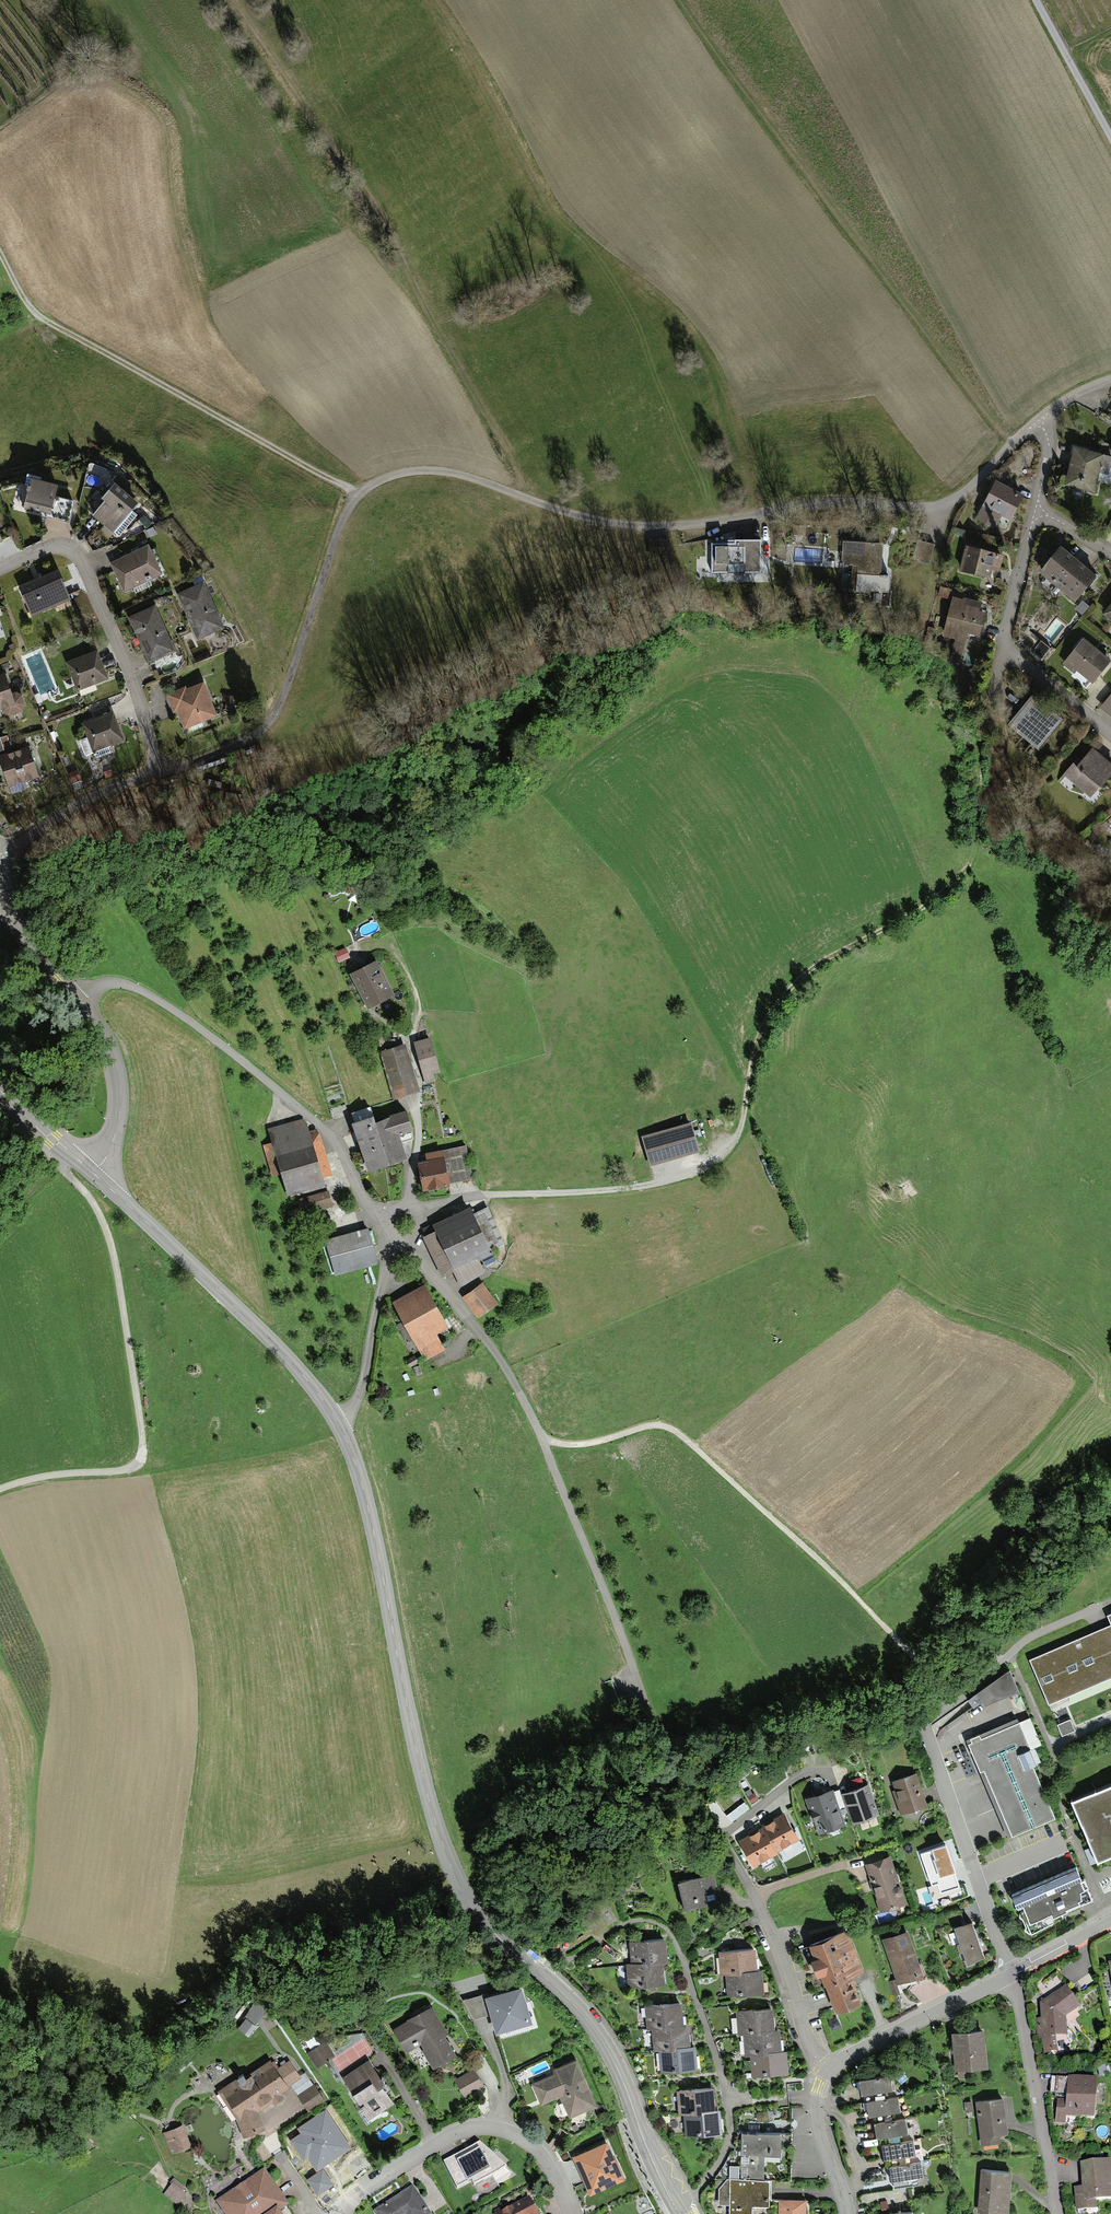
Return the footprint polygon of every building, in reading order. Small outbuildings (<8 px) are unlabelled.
[(1071,446),(1063,485),(1092,491),(1095,476),(1109,479),(1110,469),(1110,467),(1109,467),(1110,456),(1110,454),(1071,446)] [(22,508),(39,512),(39,514),(69,522),(74,501),(55,496),(58,483),(43,480),(39,479),(40,475),(26,472),(23,485),(22,492),(18,491),(15,504),(22,506),(22,508)] [(1011,520),(1024,494),(995,480),(976,518),(995,528),(1001,515),(1011,520)] [(114,482),(102,498),(104,500),(92,515),(96,518),(95,519),(102,525),(97,532),(107,539),(137,500),(114,482)] [(711,556),(704,556),(704,569),(711,568),(711,571),(728,570),(728,574),(761,573),(760,539),(732,539),(732,543),(711,544),(711,556)] [(881,542),(836,540),(836,551),(828,551),(827,564),(850,565),(849,586),(852,586),(851,590),(886,592),(887,574),(879,574),(881,542)] [(933,544),(916,540),(911,561),(928,564),(933,544)] [(148,544),(109,562),(123,591),(162,573),(148,544)] [(1001,554),(965,545),(958,571),(987,578),(989,568),(997,570),(1001,554)] [(1093,575),(1058,546),(1037,571),(1072,600),(1093,575)] [(57,569),(17,585),(30,615),(70,598),(57,569)] [(203,581),(175,594),(196,639),(224,627),(203,581)] [(960,599),(949,596),(939,639),(946,641),(947,638),(954,639),(949,660),(958,663),(966,633),(977,636),(983,612),(977,610),(980,600),(961,596),(960,599)] [(1102,613),(1110,621),(1110,601),(1102,613)] [(154,604),(128,616),(148,661),(174,649),(154,604)] [(1082,637),(1061,663),(1073,672),(1074,670),(1089,682),(1108,658),(1082,637)] [(96,649),(65,662),(77,690),(107,677),(96,649)] [(1,711),(7,714),(21,710),(23,704),(21,695),(15,691),(11,692),(5,673),(0,675),(0,709),(1,711)] [(184,686),(165,694),(173,713),(177,711),(184,728),(216,715),(203,682),(185,689),(184,686)] [(1060,717),(1030,694),(1006,725),(1036,748),(1060,717)] [(113,710),(81,723),(92,751),(124,738),(113,710)] [(0,755),(0,763),(7,787),(9,793),(31,787),(29,780),(38,777),(29,746),(20,749),(7,753),(0,755)] [(1071,761),(1061,774),(1089,797),(1110,772),(1110,765),(1089,747),(1074,764),(1071,761)] [(76,770),(66,774),(71,785),(81,781),(76,770)] [(346,948),(334,952),(339,962),(350,958),(346,948)] [(376,960),(349,974),(368,1009),(395,995),(376,960)] [(431,1038),(415,1042),(425,1082),(435,1080),(433,1072),(439,1071),(431,1038)] [(405,1044),(380,1051),(393,1099),(419,1092),(405,1044)] [(355,1119),(352,1120),(362,1150),(368,1170),(408,1158),(400,1132),(407,1130),(413,1128),(407,1108),(393,1113),(375,1118),(370,1105),(352,1110),(355,1119)] [(305,1117),(269,1126),(273,1142),(264,1144),(271,1176),(280,1174),(285,1196),(323,1187),(321,1177),(330,1175),(319,1128),(308,1130),(305,1117)] [(692,1122),(642,1136),(650,1164),(700,1150),(692,1122)] [(465,1145),(426,1154),(427,1160),(418,1162),(424,1190),(473,1179),(465,1145)] [(328,1191),(308,1196),(312,1211),(332,1206),(328,1191)] [(472,1206),(422,1228),(443,1275),(454,1270),(459,1282),(484,1270),(479,1259),(493,1253),(472,1206)] [(369,1228),(325,1240),(335,1274),(379,1262),(374,1245),(378,1244),(374,1229),(370,1230),(369,1228)] [(482,1282),(463,1296),(478,1316),(497,1302),(482,1282)] [(425,1283),(394,1300),(425,1358),(443,1348),(435,1333),(449,1326),(425,1283)] [(1028,1659),(1052,1712),(1065,1707),(1074,1727),(1110,1711),(1110,1687),(1109,1682),(1110,1682),(1110,1678),(1109,1674),(1110,1674),(1110,1624),(1028,1659)] [(1011,1673),(968,1701),(973,1709),(983,1703),(987,1707),(1019,1692),(1011,1673)] [(1005,1719),(1029,1710),(1022,1694),(999,1703),(1005,1719)] [(1019,1718),(967,1739),(980,1771),(983,1769),(1011,1836),(1055,1818),(1033,1766),(1038,1764),(1031,1748),(1042,1744),(1032,1719),(1021,1723),(1019,1718)] [(1070,1720),(1057,1725),(1062,1737),(1075,1731),(1070,1720)] [(917,1775),(893,1783),(896,1791),(894,1792),(902,1815),(928,1806),(917,1775)] [(1070,1801),(1096,1860),(1110,1854),(1110,1783),(1070,1801)] [(869,1785),(841,1794),(851,1824),(879,1815),(869,1785)] [(834,1790),(806,1799),(818,1834),(845,1825),(834,1790)] [(784,1814),(762,1826),(777,1852),(799,1839),(784,1814)] [(762,1826),(738,1841),(754,1866),(777,1852),(762,1826)] [(946,1846),(921,1855),(931,1885),(928,1887),(932,1900),(951,1894),(953,1901),(970,1895),(966,1883),(959,1885),(954,1868),(946,1846)] [(892,1856),(864,1865),(879,1912),(907,1903),(892,1856)] [(1078,1866),(1013,1893),(1019,1907),(1019,1909),(1029,1933),(1051,1924),(1065,1918),(1062,1911),(1092,1899),(1078,1866)] [(714,1873),(679,1881),(687,1910),(722,1902),(714,1873)] [(973,1922),(955,1927),(967,1965),(984,1955),(973,1922)] [(848,1931),(800,1950),(815,1990),(825,1987),(836,2015),(862,2004),(852,1979),(864,1974),(848,1931)] [(909,1931),(883,1940),(896,1978),(889,1980),(894,1996),(904,1993),(901,1984),(924,1977),(909,1931)] [(666,1939),(629,1942),(630,1964),(648,1963),(648,1964),(663,1963),(668,1963),(666,1939)] [(757,1949),(718,1951),(719,1975),(726,1975),(743,1974),(743,1971),(758,1970),(757,1949)] [(648,1963),(630,1964),(625,1964),(626,1987),(665,1984),(663,1963),(648,1964),(648,1963)] [(743,1974),(726,1975),(727,1996),(765,1994),(763,1970),(758,1970),(743,1971),(743,1974)] [(1068,1985),(1042,2002),(1043,2017),(1036,2017),(1038,2036),(1041,2036),(1043,2053),(1057,2052),(1056,2037),(1070,2035),(1068,2017),(1083,2007),(1068,1985)] [(488,1996),(485,1997),(490,2013),(495,2032),(532,2021),(522,1986),(488,1996)] [(488,1993),(463,2000),(473,2018),(490,2013),(485,1997),(488,1996),(488,1993)] [(682,2004),(645,2006),(647,2030),(651,2029),(671,2028),(671,2025),(684,2024),(682,2004)] [(432,2007),(392,2031),(406,2054),(418,2046),(431,2068),(455,2054),(443,2034),(446,2032),(432,2007)] [(774,2009),(736,2011),(738,2035),(744,2034),(762,2033),(762,2031),(776,2030),(774,2009)] [(671,2028),(651,2029),(652,2051),(658,2050),(679,2049),(679,2047),(691,2046),(689,2024),(684,2024),(671,2025),(671,2028)] [(762,2033),(744,2034),(745,2056),(749,2056),(770,2054),(770,2052),(782,2051),(781,2030),(776,2030),(762,2031),(762,2033)] [(985,2031),(953,2033),(955,2070),(988,2068),(985,2031)] [(325,2042),(307,2052),(317,2067),(334,2056),(325,2042)] [(695,2046),(691,2046),(679,2047),(679,2049),(658,2050),(660,2072),(697,2070),(695,2046)] [(770,2054),(749,2056),(751,2077),(789,2075),(787,2051),(782,2051),(770,2052),(770,2054)] [(218,2091),(236,2120),(242,2137),(265,2129),(259,2110),(271,2102),(273,2105),(284,2098),(281,2093),(290,2088),(288,2086),(300,2078),(288,2060),(275,2068),(269,2059),(222,2088),(218,2091)] [(554,2074),(532,2084),(541,2104),(559,2096),(568,2119),(597,2107),(577,2059),(552,2070),(554,2074)] [(386,2084),(369,2060),(342,2078),(369,2120),(394,2104),(382,2087),(386,2084)] [(473,2068),(453,2079),(463,2097),(483,2085),(473,2068)] [(892,2076),(860,2081),(863,2096),(894,2091),(892,2076)] [(1098,2082),(1068,2080),(1066,2101),(1057,2101),(1055,2124),(1067,2125),(1067,2117),(1096,2119),(1098,2082)] [(714,2089),(676,2091),(678,2114),(682,2114),(702,2113),(702,2110),(715,2110),(714,2089)] [(898,2096),(867,2101),(870,2116),(901,2111),(898,2096)] [(1004,2099),(976,2102),(981,2145),(1000,2143),(999,2134),(1007,2133),(1004,2099)] [(702,2113),(682,2114),(683,2135),(723,2133),(721,2109),(715,2110),(702,2110),(702,2113)] [(301,2134),(291,2141),(305,2162),(308,2160),(316,2173),(352,2149),(326,2110),(298,2128),(301,2134)] [(907,2118),(876,2123),(878,2138),(909,2133),(907,2118)] [(182,2126),(162,2133),(170,2154),(189,2146),(182,2126)] [(782,2135),(740,2134),(739,2165),(730,2165),(730,2179),(764,2179),(764,2156),(782,2157),(782,2135)] [(607,2140),(572,2156),(589,2194),(624,2178),(607,2140)] [(914,2140),(883,2144),(885,2160),(917,2155),(914,2140)] [(89,2151),(78,2141),(70,2149),(82,2159),(89,2151)] [(512,2174),(481,2143),(444,2162),(458,2188),(472,2181),(474,2186),(493,2176),(496,2182),(512,2174)] [(922,2162),(891,2167),(893,2182),(924,2177),(922,2162)] [(1082,2165),(1083,2188),(1075,2188),(1076,2210),(1097,2209),(1097,2201),(1110,2200),(1110,2163),(1082,2165)] [(216,2201),(225,2213),(282,2213),(280,2211),(289,2205),(265,2169),(216,2201)] [(977,2212),(997,2213),(1008,2213),(1012,2172),(981,2169),(977,2212)] [(323,2170),(307,2180),(317,2196),(334,2185),(323,2170)] [(727,2179),(720,2188),(719,2204),(729,2204),(729,2213),(752,2213),(752,2207),(769,2208),(769,2180),(764,2179),(730,2179),(727,2179)] [(173,2184),(173,2202),(184,2202),(184,2183),(173,2184)] [(374,2211),(376,2213),(425,2213),(423,2211),(427,2208),(412,2186),(374,2211)] [(527,2194),(491,2211),(493,2213),(537,2213),(527,2194)] [(806,2200),(779,2199),(778,2213),(805,2213),(806,2200)]
